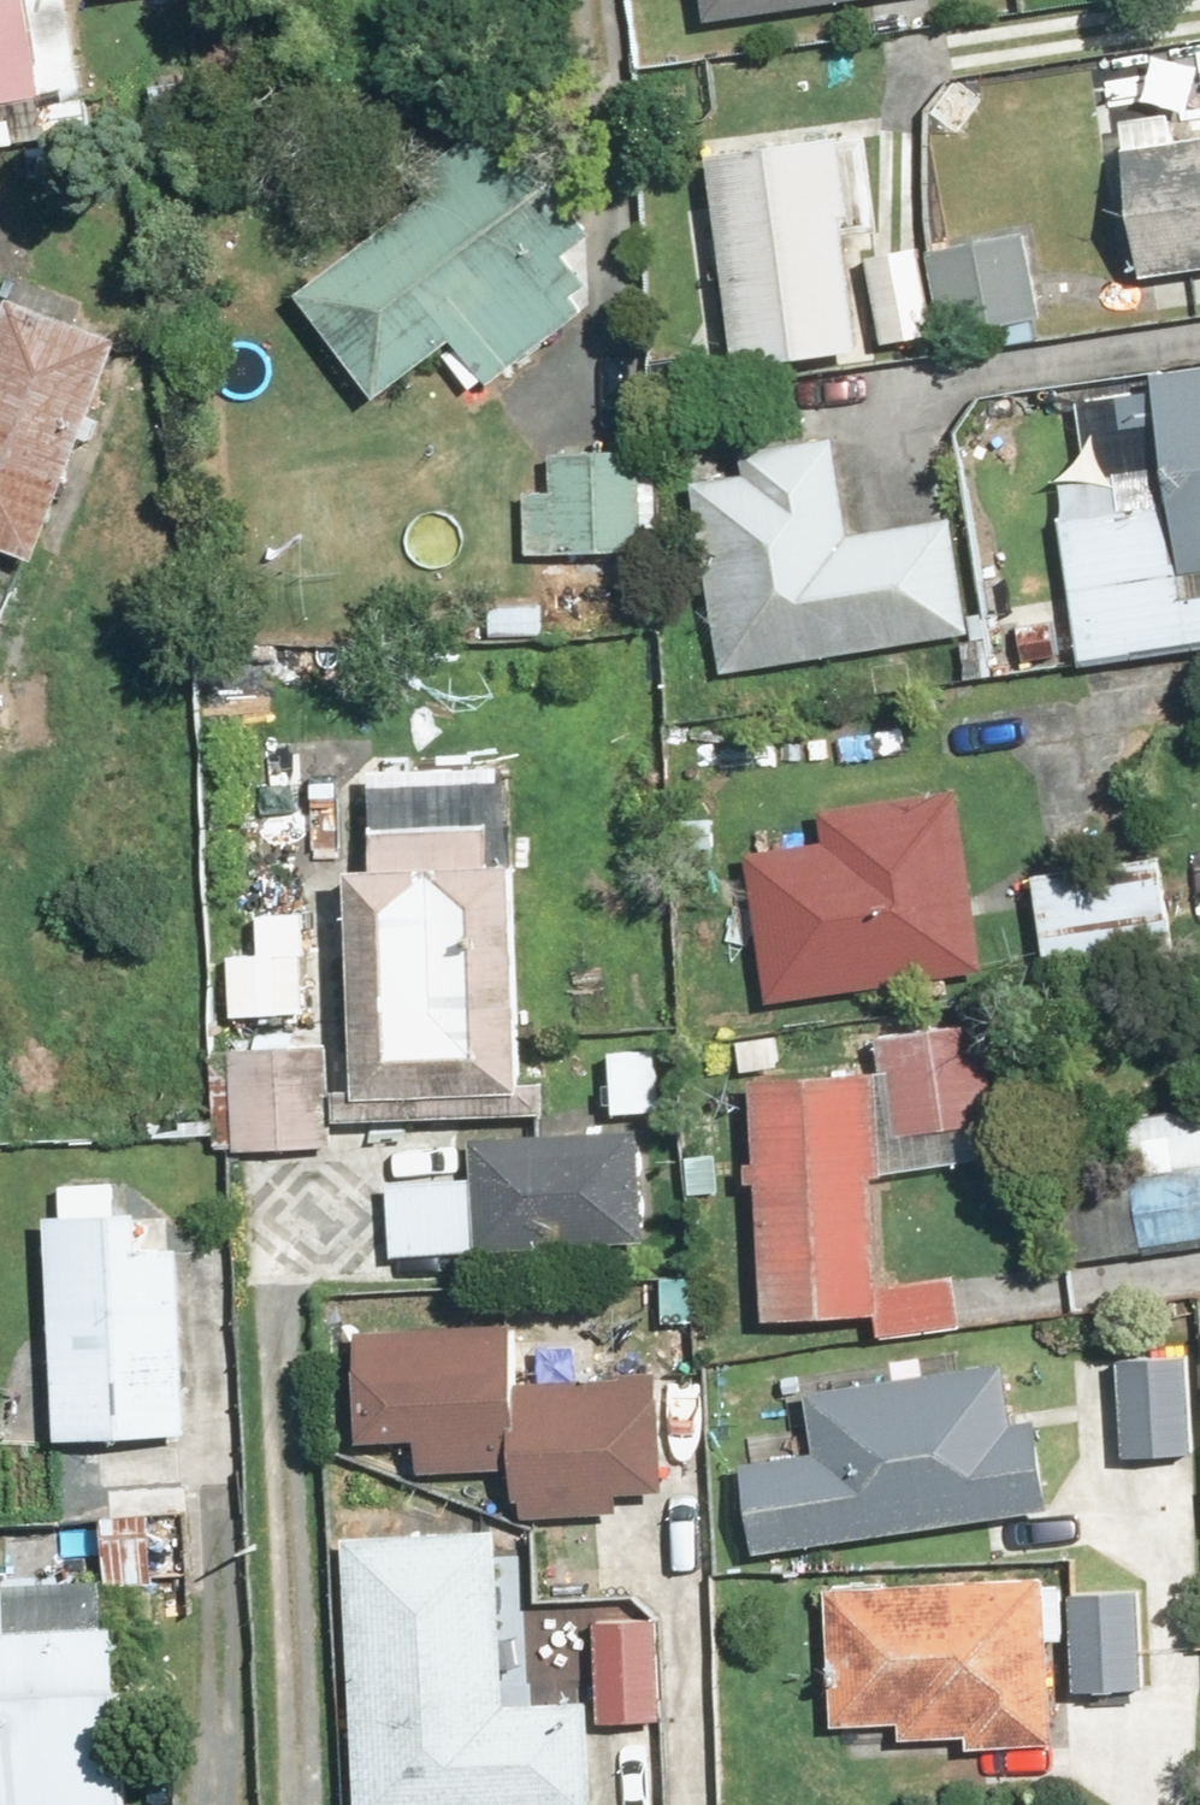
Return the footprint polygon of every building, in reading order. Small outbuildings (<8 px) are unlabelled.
[(0,3),(0,146),(99,138),(88,0),(34,0),(0,3)] [(725,15),(854,0),(723,0),(725,15)] [(1192,140),(1188,112),(1129,120),(1148,273),(1199,267),(1199,139),(1192,140)] [(598,238),(522,132),(309,287),(388,394),(466,337),(498,381),(603,304),(570,259),(598,238)] [(852,136),(724,151),(750,368),(878,353),(852,136)] [(1037,236),(945,252),(957,325),(1049,309),(1037,236)] [(927,248),(878,258),(894,340),(944,331),(927,248)] [(6,282),(0,300),(0,544),(57,564),(141,330),(6,282)] [(1089,666),(1199,645),(1199,355),(1165,362),(1190,496),(1062,520),(1089,666)] [(847,421),(710,435),(734,669),(976,644),(963,518),(858,529),(847,421)] [(660,560),(651,428),(564,434),(567,488),(525,491),(531,569),(660,560)] [(0,646),(0,766),(8,765),(0,646)] [(545,1090),(541,862),(498,862),(496,770),(392,772),(394,864),(371,864),(375,1093),(545,1090)] [(761,850),(773,997),(1006,979),(991,784),(845,795),(849,843),(761,850)] [(1172,856),(1039,881),(1056,970),(1188,945),(1172,856)] [(238,1013),(339,1013),(339,912),(273,912),(273,945),(238,946),(238,1013)] [(773,1070),(777,1315),(896,1314),(896,1334),(979,1333),(978,1280),(890,1281),(889,1172),(1010,1170),(1008,1026),(888,1028),(889,1069),(773,1070)] [(673,1039),(620,1040),(621,1107),(674,1106),(673,1039)] [(344,1043),(242,1044),(243,1145),(345,1144),(344,1043)] [(1138,1113),(1146,1182),(1072,1191),(1080,1262),(1199,1248),(1199,1106),(1138,1113)] [(657,1125),(486,1133),(488,1177),(405,1181),(408,1254),(663,1243),(657,1125)] [(200,1206),(58,1211),(66,1442),(208,1437),(200,1206)] [(522,1463),(525,1505),(682,1494),(673,1370),(535,1381),(531,1326),(375,1338),(382,1443),(429,1440),(431,1470),(522,1463)] [(1129,1358),(1135,1453),(1199,1448),(1199,1361),(1199,1353),(1129,1358)] [(757,1459),(764,1544),(1066,1518),(1057,1425),(1022,1428),(1017,1369),(816,1386),(822,1453),(757,1459)] [(210,1479),(124,1475),(120,1576),(206,1580),(210,1479)] [(361,1538),(370,1804),(596,1804),(593,1703),(517,1706),(511,1533),(361,1538)] [(1058,1565),(832,1576),(840,1725),(1066,1714),(1058,1565)] [(0,1583),(0,1804),(142,1804),(142,1630),(114,1630),(114,1582),(0,1583)] [(1150,1594),(1086,1595),(1088,1689),(1152,1688),(1150,1594)] [(666,1608),(605,1613),(615,1717),(675,1712),(666,1608)]
